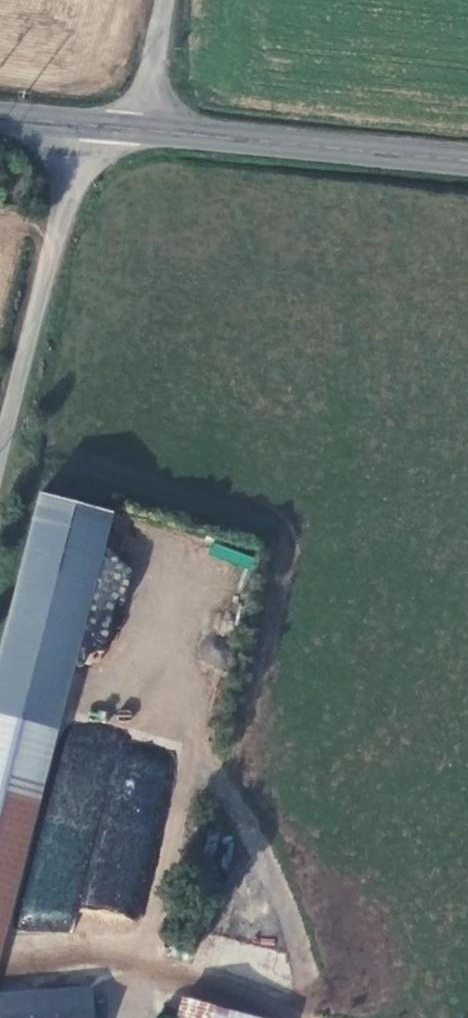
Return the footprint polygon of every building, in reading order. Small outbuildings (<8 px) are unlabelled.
[(0,661),(0,713),(45,726),(102,507),(44,492),(0,661)] [(45,726),(0,713),(0,898),(45,726)] [(79,902),(127,916),(174,758),(69,726),(23,882),(27,883),(16,922),(69,938),(79,902)] [(90,994),(30,998),(32,1014),(0,1017),(92,1017),(90,994)] [(30,998),(9,999),(0,1007),(0,1017),(32,1014),(30,998)] [(179,999),(174,1017),(256,1017),(179,999)]
